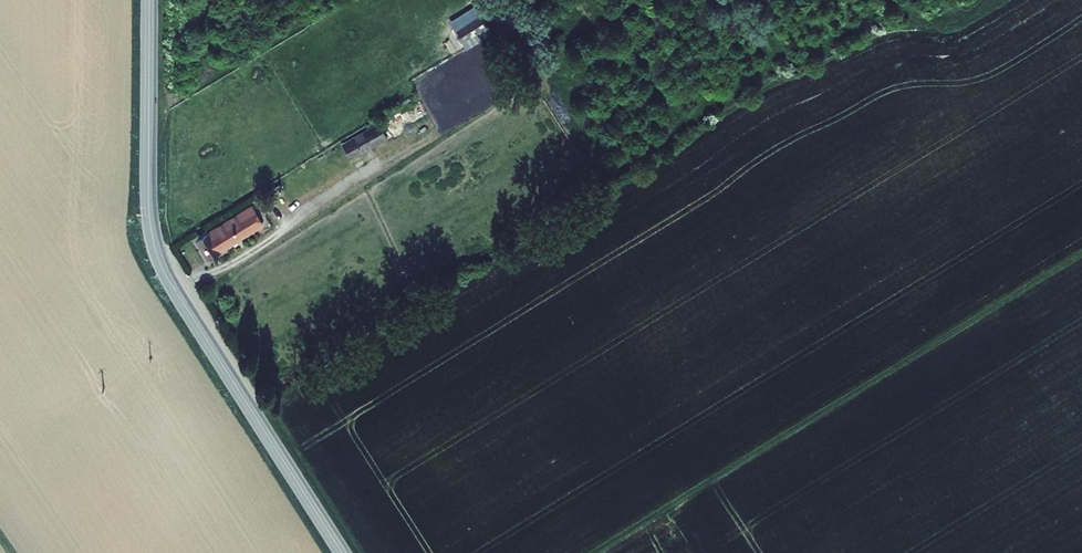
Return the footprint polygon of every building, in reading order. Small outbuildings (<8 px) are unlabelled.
[(487,12),(481,16),(488,27),(494,23),(487,12)] [(488,27),(481,16),(455,32),(463,43),(488,27)] [(377,124),(343,144),(351,158),(385,138),(377,124)] [(242,209),(210,229),(220,245),(252,225),(242,209)]
